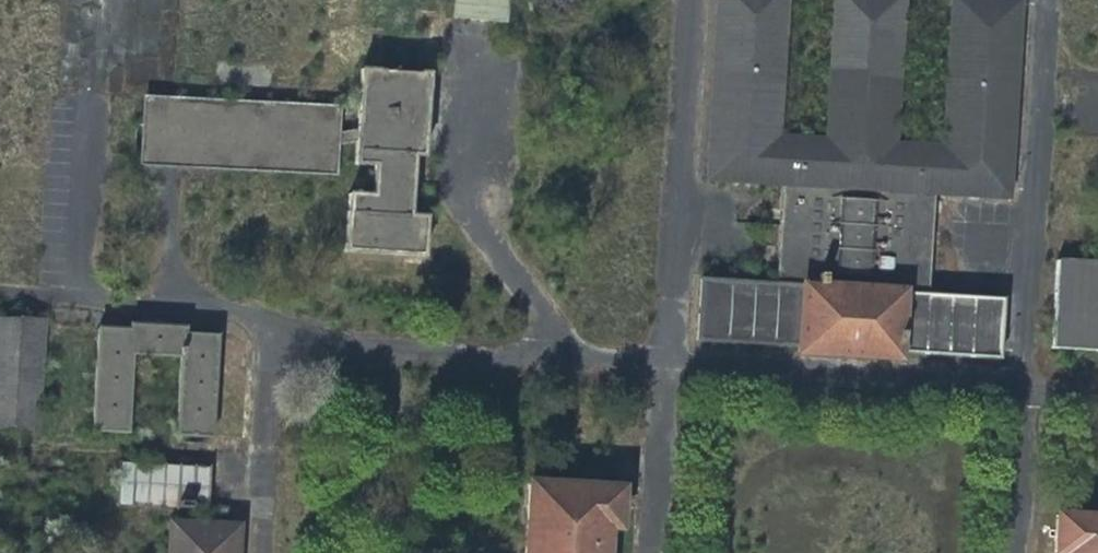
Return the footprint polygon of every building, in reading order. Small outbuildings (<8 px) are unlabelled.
[(451,23),(506,29),(509,0),(453,0),(451,23)] [(1005,204),(1017,6),(950,2),(941,152),(898,150),(907,0),(831,0),(822,144),(779,142),(787,0),(714,0),(703,186),(781,191),(934,200),(1005,204)] [(428,84),(360,79),(353,177),(372,178),(370,207),(347,205),(343,263),(422,269),(426,224),(409,223),(412,171),(422,171),(428,84)] [(339,112),(144,100),(139,168),(334,180),(339,112)] [(934,200),(781,191),(775,293),(798,295),(904,301),(928,302),(934,200)] [(1057,266),(1051,356),(1097,359),(1097,269),(1057,266)] [(699,289),(696,348),(794,354),(798,295),(775,293),(699,289)] [(904,301),(798,295),(794,354),(793,368),(900,375),(901,361),(904,301)] [(928,302),(904,301),(901,361),(999,367),(1003,307),(928,302)] [(0,320),(0,432),(38,434),(44,323),(0,320)] [(218,336),(99,329),(92,439),(127,441),(132,364),(180,367),(176,441),(212,443),(218,336)] [(606,546),(617,546),(620,491),(528,486),(524,552),(606,552),(606,546)] [(1058,523),(1056,552),(1097,552),(1097,525),(1058,523)] [(237,529),(166,526),(165,552),(236,552),(237,529)]
